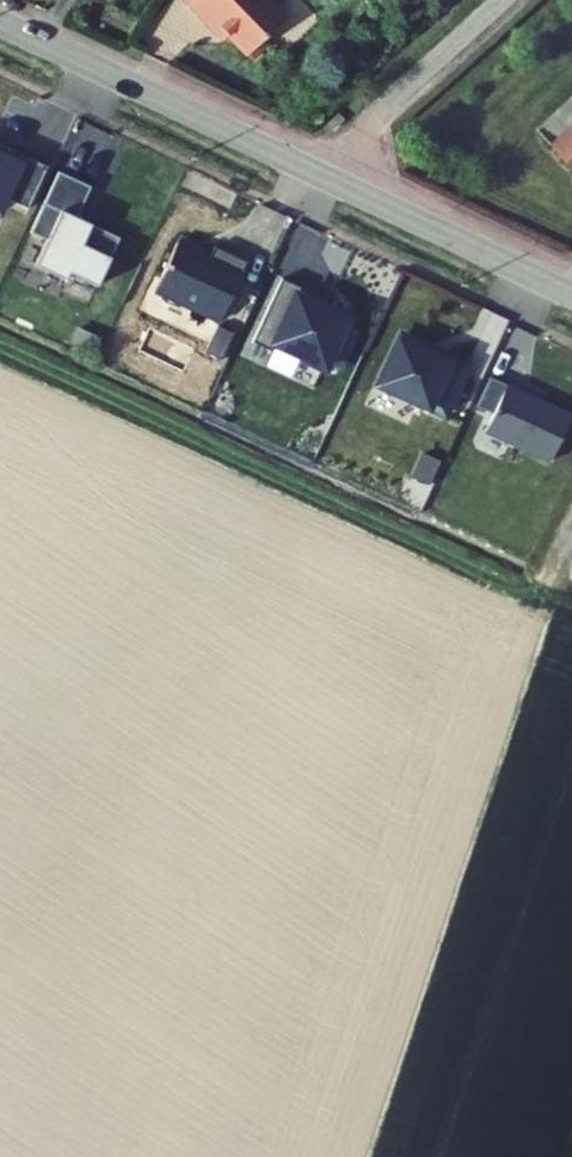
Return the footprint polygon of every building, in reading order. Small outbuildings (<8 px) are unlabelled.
[(210,24),(214,20),(251,56),(288,18),(270,0),(185,0),(210,24)] [(21,202),(28,189),(52,198),(71,156),(34,139),(30,147),(0,133),(0,192),(21,202)] [(571,164),(571,134),(557,148),(571,164)] [(83,162),(55,221),(72,228),(58,253),(90,268),(92,261),(121,274),(144,228),(101,207),(115,176),(83,162)] [(201,231),(178,281),(242,310),(270,250),(239,235),(234,246),(201,231)] [(307,268),(278,332),(296,339),(300,333),(326,345),(323,350),(348,361),(372,308),(322,285),(326,276),(307,268)] [(259,322),(245,314),(233,337),(248,344),(259,322)] [(427,326),(405,375),(469,404),(491,356),(465,344),(462,350),(454,346),(457,340),(427,326)] [(510,421),(571,449),(571,395),(530,375),(510,421)] [(436,474),(450,480),(460,460),(445,453),(436,474)]
